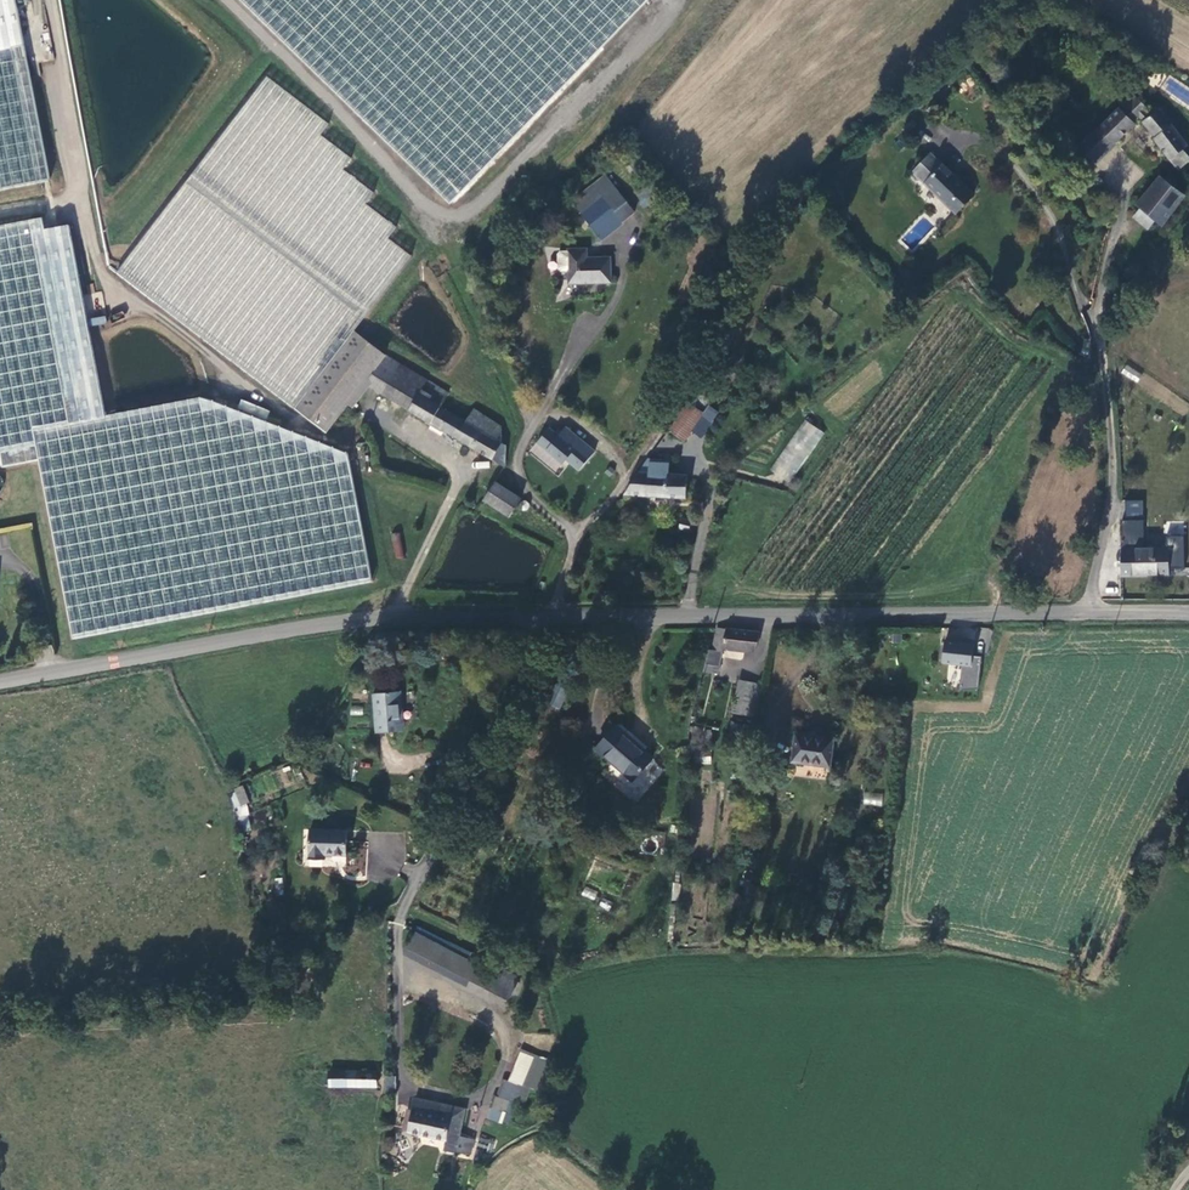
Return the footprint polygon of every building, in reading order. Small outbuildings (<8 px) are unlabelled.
[(454,205),(653,0),(243,0),(454,205)] [(35,185),(0,24),(0,192),(35,185)] [(98,274),(277,409),(338,328),(394,254),(371,236),(379,225),(348,202),(356,191),(325,168),(333,157),(302,133),(310,123),(247,75),(98,274)] [(1118,108),(1134,123),(1139,118),(1182,168),(1188,162),(1188,155),(1184,150),(1188,144),(1164,114),(1161,105),(1151,114),(1132,95),(1118,108)] [(1118,108),(1080,145),(1096,160),(1134,123),(1118,108)] [(974,200),(930,159),(912,177),(955,220),(974,200)] [(599,189),(621,218),(633,209),(604,172),(577,194),(573,201),(577,207),(599,189)] [(1135,209),(1129,217),(1144,227),(1149,220),(1155,224),(1180,191),(1156,173),(1131,206),(1135,209)] [(1103,184),(1104,181),(1104,179),(1098,174),(1095,174),(1093,175),(1091,176),(1090,178),(1090,180),(1090,183),(1092,186),(1094,187),(1095,188),(1098,188),(1100,187),(1102,186),(1103,184)] [(577,207),(599,235),(621,218),(599,189),(577,207)] [(691,219),(681,209),(665,224),(674,234),(691,219)] [(695,223),(691,219),(674,234),(678,239),(695,223)] [(339,450),(190,398),(95,418),(54,228),(44,230),(30,233),(28,222),(0,228),(0,471),(31,464),(69,641),(366,577),(339,450)] [(568,280),(609,279),(609,254),(586,255),(586,246),(567,246),(567,248),(559,248),(557,251),(557,265),(560,267),(567,267),(568,280)] [(92,292),(92,306),(102,305),(102,292),(92,292)] [(91,325),(106,324),(105,316),(90,318),(91,325)] [(350,377),(372,348),(338,328),(277,409),(297,423),(309,432),(333,399),(350,377)] [(455,438),(496,459),(494,423),(465,407),(459,418),(427,401),(433,388),(379,355),(372,348),(350,377),(353,380),(384,399),(417,418),(455,438)] [(1121,373),(1137,382),(1142,374),(1125,365),(1121,373)] [(353,380),(350,377),(333,399),(337,402),(353,380)] [(688,400),(666,423),(677,439),(702,414),(688,400)] [(551,436),(558,427),(548,419),(541,428),(551,436)] [(790,485),(823,432),(803,419),(769,472),(790,485)] [(541,428),(529,443),(555,463),(573,439),(558,427),(551,436),(541,428)] [(596,446),(602,440),(591,431),(585,439),(596,446)] [(644,455),(630,475),(669,474),(669,457),(644,455)] [(684,474),(683,493),(696,494),(697,473),(684,474)] [(630,475),(621,491),(683,493),(684,474),(669,474),(630,475)] [(477,492),(493,504),(505,506),(514,491),(488,476),(477,492)] [(675,517),(674,527),(685,528),(685,518),(675,517)] [(1168,550),(1141,550),(1141,521),(1123,521),(1123,577),(1151,577),(1151,574),(1169,574),(1169,570),(1182,570),(1182,541),(1168,541),(1168,550)] [(398,532),(390,534),(396,559),(405,557),(398,532)] [(754,629),(720,625),(707,662),(719,663),(723,647),(752,649),(754,629)] [(941,642),(937,662),(955,665),(953,677),(973,680),(976,657),(965,655),(966,646),(941,642)] [(734,700),(752,703),(754,682),(736,679),(734,700)] [(371,693),(376,732),(404,728),(399,689),(371,693)] [(594,748),(629,779),(649,756),(614,725),(594,748)] [(790,760),(831,764),(834,736),(793,733),(790,760)] [(233,788),(239,806),(250,802),(244,785),(233,788)] [(862,804),(881,805),(882,793),(863,792),(862,804)] [(308,859),(323,859),(323,855),(344,855),(344,829),(308,829),(308,859)] [(673,883),(671,900),(679,901),(680,883),(673,883)] [(584,886),(581,895),(594,900),(598,891),(584,886)] [(609,910),(612,902),(601,898),(599,907),(609,910)] [(416,937),(409,951),(505,1005),(515,986),(473,961),(470,966),(416,937)] [(376,1075),(329,1073),(329,1088),(375,1090),(376,1075)] [(395,1076),(384,1076),(384,1088),(395,1088),(395,1076)] [(528,1089),(504,1081),(498,1098),(496,1097),(489,1119),(498,1122),(501,1113),(511,1116),(515,1104),(523,1107),(528,1089)] [(464,1107),(418,1099),(416,1112),(413,1112),(409,1130),(449,1137),(448,1139),(459,1140),(460,1133),(464,1107)] [(474,1136),(460,1133),(459,1140),(448,1139),(447,1149),(471,1153),(474,1136)] [(480,1137),(478,1148),(490,1151),(493,1141),(480,1137)]
